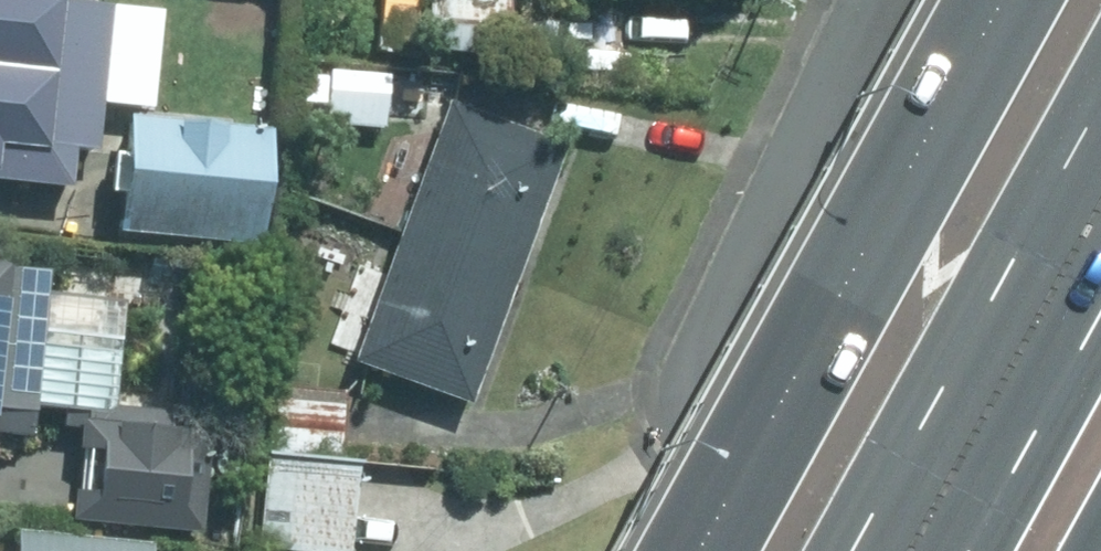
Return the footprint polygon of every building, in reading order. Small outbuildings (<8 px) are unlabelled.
[(57,0),(0,0),(0,174),(39,178),(57,0)] [(443,109),(349,361),(471,406),(565,153),(443,109)] [(255,248),(266,131),(127,118),(116,235),(255,248)] [(0,267),(0,434),(28,436),(42,271),(0,267)] [(198,437),(81,424),(70,522),(188,534),(198,437)] [(356,469),(261,455),(249,541),(318,550),(343,550),(356,469)] [(143,547),(20,537),(19,550),(142,550),(143,547)]
